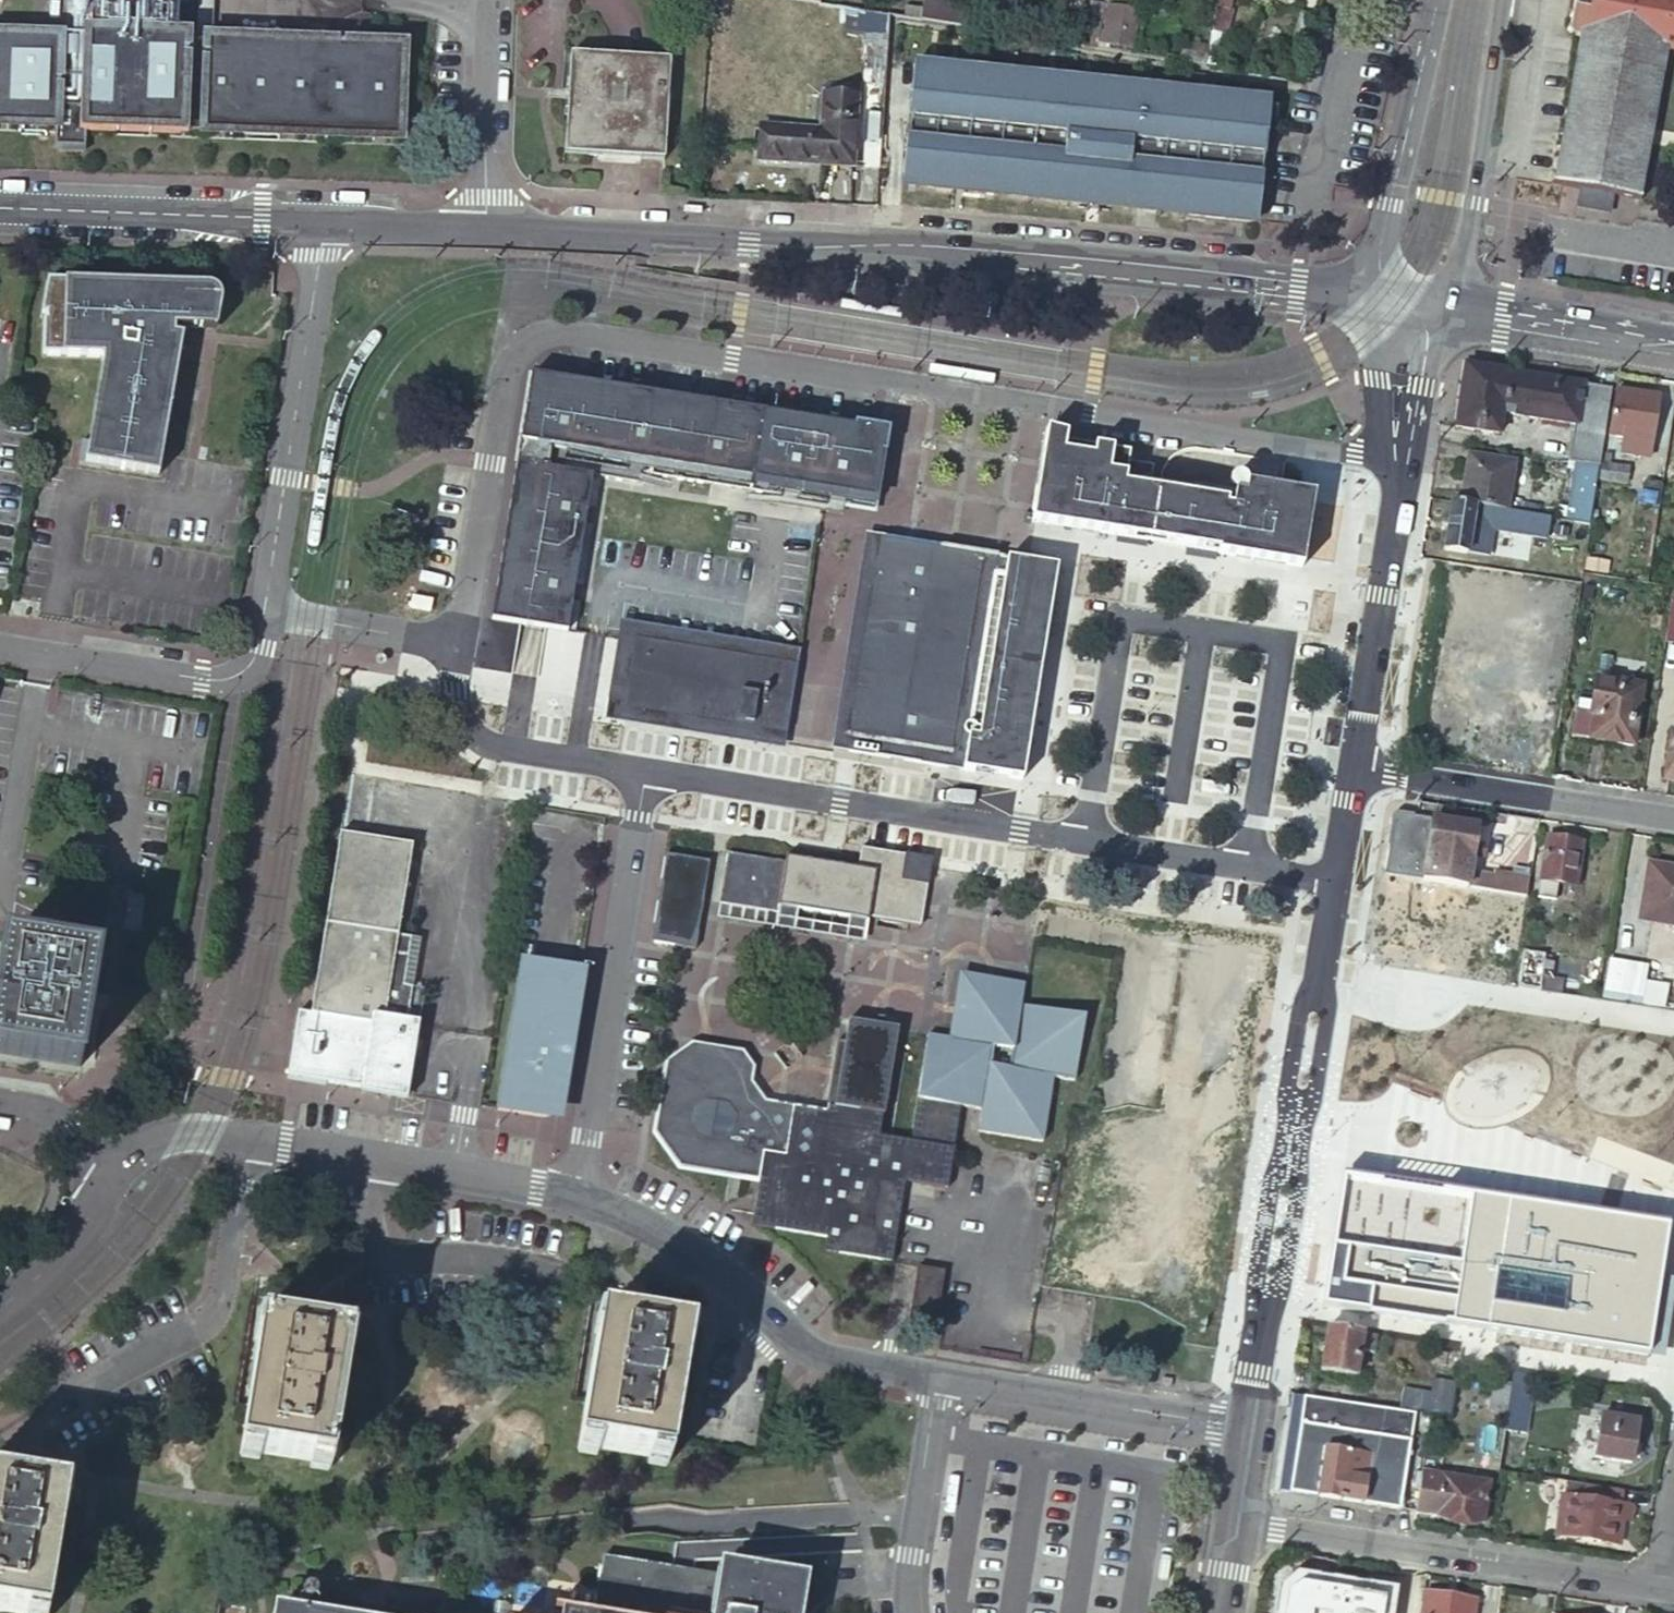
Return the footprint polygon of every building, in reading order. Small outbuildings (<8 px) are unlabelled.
[(968,27),(969,14),(941,9),(943,0),(924,0),(920,20),(954,25),(962,27),(968,27)] [(1212,35),(1226,37),(1229,37),(1230,11),(1225,11),(1229,0),(1218,0),(1212,35)] [(1563,29),(1579,33),(1552,184),(1639,200),(1665,48),(1673,50),(1673,0),(1569,0),(1563,29)] [(56,132),(56,139),(55,153),(85,154),(86,140),(86,133),(399,144),(400,117),(403,51),(175,44),(176,6),(88,3),(87,24),(87,32),(60,40),(60,44),(13,42),(14,27),(0,27),(0,130),(56,132)] [(1088,30),(1101,32),(1104,12),(1091,10),(1088,30)] [(1311,15),(1295,12),(1290,42),(1306,44),(1311,15)] [(1110,13),(1103,50),(1128,55),(1134,56),(1139,28),(1144,30),(1146,19),(1110,13)] [(71,21),(71,24),(71,27),(73,29),(76,31),(79,31),(82,30),(84,28),(86,25),(86,22),(85,19),(82,17),(79,16),(76,16),(73,18),(71,21)] [(954,25),(920,20),(918,38),(959,45),(962,27),(954,25)] [(1226,37),(1212,35),(1207,68),(1222,70),(1226,37)] [(1270,102),(918,63),(905,183),(1093,203),(1183,212),(1237,218),(1259,220),(1270,102)] [(670,73),(577,66),(570,160),(665,165),(670,73)] [(860,81),(826,79),(823,132),(763,127),(761,159),(854,166),(860,81)] [(205,289),(53,283),(46,317),(52,317),(51,323),(49,323),(43,356),(103,362),(90,445),(83,444),(80,466),(160,479),(174,390),(182,341),(173,339),(173,334),(174,329),(203,330),(205,289)] [(1031,311),(1030,319),(1052,322),(1053,314),(1031,311)] [(1573,422),(1567,458),(1600,464),(1612,386),(1477,365),(1464,362),(1455,424),(1499,431),(1503,410),(1573,422)] [(533,374),(493,615),(571,627),(597,475),(603,476),(644,482),(646,472),(756,489),(767,410),(533,374)] [(1617,388),(1610,434),(1624,436),(1622,452),(1641,455),(1643,440),(1653,442),(1660,396),(1617,388)] [(756,489),(755,493),(811,502),(812,500),(821,435),(793,431),(796,415),(767,410),(756,489)] [(796,415),(793,431),(821,435),(824,419),(796,415)] [(824,419),(821,435),(886,445),(888,429),(824,419)] [(874,525),(841,735),(856,748),(858,730),(885,563),(903,432),(888,429),(886,445),(876,510),(874,525)] [(1070,434),(1051,429),(1036,519),(1306,567),(1308,553),(1311,553),(1314,536),(1318,508),(1315,507),(1317,494),(1251,483),(1249,494),(1163,480),(1161,480),(1161,474),(1156,473),(1157,465),(1132,460),(1133,456),(1115,453),(1115,449),(1098,446),(1099,444),(1070,439),(1070,434)] [(821,435),(812,500),(876,510),(886,445),(821,435)] [(1469,451),(1461,499),(1508,507),(1516,459),(1469,451)] [(1578,463),(1567,461),(1558,514),(1569,516),(1578,463)] [(1603,461),(1600,477),(1632,482),(1635,465),(1603,461)] [(1569,516),(1591,519),(1592,512),(1599,467),(1578,463),(1569,516)] [(603,476),(597,475),(571,627),(577,628),(603,476)] [(755,493),(753,509),(874,525),(876,510),(812,500),(811,502),(755,493)] [(1508,507),(1461,499),(1450,497),(1442,546),(1467,550),(1467,549),(1481,551),(1486,521),(1527,528),(1530,512),(1508,507)] [(1549,515),(1530,512),(1527,528),(1525,539),(1544,543),(1549,515)] [(952,763),(957,764),(992,552),(986,551),(916,540),(885,563),(858,730),(856,748),(952,763)] [(1066,567),(992,552),(957,764),(1032,778),(1066,567)] [(778,659),(803,663),(806,647),(709,633),(643,622),(628,620),(625,636),(613,710),(766,733),(792,737),(794,721),(769,717),(640,697),(649,639),(778,659)] [(569,667),(573,638),(548,635),(544,664),(569,667)] [(649,639),(640,697),(769,717),(778,659),(649,639)] [(769,717),(794,721),(803,663),(778,659),(769,717)] [(1596,675),(1592,698),(1590,712),(1576,709),(1572,734),(1632,744),(1643,682),(1596,675)] [(1578,696),(1576,709),(1590,712),(1592,698),(1578,696)] [(301,1012),(290,1076),(331,1083),(401,1095),(410,1097),(411,1092),(422,1023),(409,1020),(415,987),(404,985),(413,938),(402,936),(417,846),(399,843),(414,762),(359,753),(346,833),(344,833),(315,1015),(301,1012)] [(1392,821),(1383,877),(1418,882),(1458,888),(1468,890),(1472,859),(1474,845),(1477,827),(1401,815),(1392,821)] [(1579,843),(1542,837),(1536,880),(1554,883),(1572,886),(1579,843)] [(901,877),(906,852),(864,845),(860,866),(814,858),(791,854),(790,862),(730,852),(721,903),(782,914),(783,905),(870,918),(872,914),(925,923),(932,881),(901,877)] [(1474,845),(1472,859),(1483,861),(1485,847),(1474,845)] [(711,860),(667,852),(653,941),(662,943),(697,948),(711,860)] [(932,881),(935,857),(906,852),(901,877),(932,881)] [(1663,922),(1673,924),(1673,868),(1671,868),(1649,864),(1640,919),(1663,922)] [(1487,893),(1522,898),(1526,870),(1492,865),(1487,893)] [(1536,880),(1534,895),(1551,898),(1554,883),(1536,880)] [(721,903),(719,914),(867,939),(870,918),(783,905),(782,914),(721,903)] [(8,947),(0,1000),(0,1053),(83,1067),(99,963),(8,947)] [(1521,950),(1515,988),(1536,991),(1538,980),(1547,982),(1551,955),(1542,954),(1521,950)] [(1605,957),(1599,997),(1673,1009),(1673,996),(1639,990),(1644,963),(1605,957)] [(525,965),(501,1112),(540,1119),(543,1119),(545,1119),(548,1118),(550,1118),(552,1117),(554,1116),(556,1115),(558,1113),(559,1111),(560,1108),(561,1105),(562,1094),(576,1009),(565,1007),(570,972),(525,965)] [(570,972),(565,1007),(576,1009),(582,974),(570,972)] [(926,1049),(917,1101),(961,1109),(963,1098),(984,1102),(982,1112),(981,1123),(1042,1132),(1053,1071),(1074,1074),(1085,1011),(1025,1000),(1029,979),(997,974),(985,972),(973,982),(971,991),(957,989),(950,1031),(929,1028),(926,1049)] [(1538,980),(1536,991),(1546,993),(1547,982),(1538,980)] [(950,1183),(961,1109),(917,1101),(911,1134),(879,1128),(897,1024),(850,1016),(847,1038),(839,1036),(828,1106),(766,1096),(752,1076),(754,1059),(744,1045),(692,1037),(665,1057),(654,1129),(681,1169),(762,1182),(755,1224),(831,1235),(829,1249),(896,1259),(908,1177),(950,1183)] [(1440,1140),(1450,1083),(1360,1067),(1350,1125),(1440,1140)] [(1662,1230),(1340,1179),(1320,1308),(1642,1358),(1662,1230)] [(915,1267),(909,1306),(931,1309),(927,1330),(933,1331),(941,1271),(915,1267)] [(906,1326),(927,1330),(931,1309),(909,1306),(906,1326)] [(693,1331),(603,1315),(581,1448),(671,1462),(693,1331)] [(347,1334),(255,1318),(232,1452),(325,1467),(347,1334)] [(1375,1338),(1325,1330),(1319,1373),(1353,1378),(1357,1354),(1372,1356),(1375,1338)] [(1456,1352),(1458,1342),(1445,1341),(1444,1350),(1456,1352)] [(1508,1383),(1487,1380),(1482,1410),(1503,1414),(1508,1383)] [(1445,1419),(1451,1385),(1428,1381),(1427,1396),(1402,1392),(1399,1411),(1445,1419)] [(1528,1386),(1508,1383),(1503,1414),(1501,1424),(1521,1428),(1528,1386)] [(1287,1398),(1273,1488),(1289,1491),(1298,1423),(1301,1400),(1287,1398)] [(1412,1417),(1301,1400),(1298,1423),(1409,1438),(1412,1417)] [(1633,1416),(1596,1411),(1589,1452),(1627,1458),(1633,1416)] [(1409,1438),(1298,1423),(1289,1491),(1399,1508),(1409,1438)] [(1485,1479),(1417,1469),(1411,1509),(1479,1520),(1485,1479)] [(0,1478),(0,1612),(54,1612),(74,1490),(0,1478)] [(1617,1489),(1566,1482),(1565,1493),(1615,1502),(1617,1489)] [(1615,1502),(1565,1493),(1553,1492),(1547,1532),(1612,1543),(1618,1502),(1615,1502)] [(722,1580),(723,1568),(724,1548),(684,1545),(682,1566),(703,1568),(703,1579),(722,1580)] [(803,1579),(725,1567),(721,1586),(693,1581),(694,1573),(673,1570),(672,1578),(643,1572),(645,1562),(594,1555),(585,1612),(797,1612),(803,1579)] [(1299,1589),(1295,1612),(1344,1612),(1347,1595),(1299,1589)] [(1423,1593),(1404,1590),(1401,1612),(1420,1612),(1423,1593)] [(1425,1594),(1422,1612),(1473,1612),(1475,1601),(1425,1594)]
